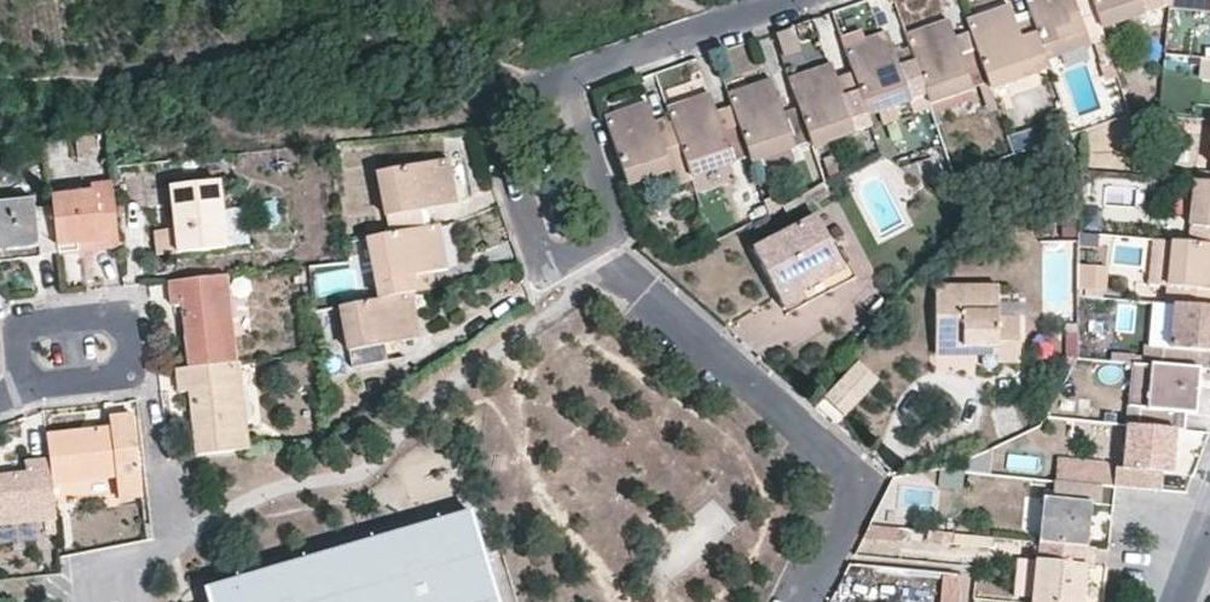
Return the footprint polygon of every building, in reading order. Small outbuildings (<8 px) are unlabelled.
[(1046,59),(1105,39),(1102,29),(1093,6),(1078,11),(1074,0),(1035,0),(1027,3),(1032,20),(1037,33),(1046,59)] [(1078,11),(1093,6),(1091,0),(1074,0),(1078,11)] [(1093,6),(1102,29),(1170,5),(1170,0),(1091,0),(1093,6)] [(1170,5),(1169,9),(1209,13),(1209,0),(1170,0),(1170,5)] [(1037,33),(1022,37),(1017,25),(1011,8),(988,16),(991,26),(972,33),(972,35),(978,50),(988,83),(990,89),(1049,69),(1046,59),(1037,33)] [(991,26),(988,16),(967,23),(972,33),(991,26)] [(1017,25),(1022,37),(1037,33),(1032,20),(1017,25)] [(964,103),(961,93),(973,88),(988,83),(978,50),(961,56),(956,40),(949,23),(928,30),(931,40),(910,47),(911,49),(914,62),(926,96),(929,104),(940,100),(943,110),(964,103)] [(907,37),(910,47),(931,40),(928,30),(907,37)] [(926,96),(914,62),(911,49),(895,55),(888,36),(865,43),(861,33),(841,40),(844,50),(847,59),(859,93),(868,115),(910,101),(914,114),(930,108),(929,104),(926,96)] [(972,35),(956,40),(961,56),(978,50),(972,35)] [(811,75),(803,53),(782,60),(789,82),(793,91),(813,84),(811,75)] [(859,93),(844,99),(833,67),(811,75),(813,84),(793,91),(799,107),(811,142),(812,147),(871,127),(868,115),(859,93)] [(799,107),(783,113),(772,82),(750,89),(752,98),(732,105),(733,109),(738,123),(750,158),(751,162),(811,142),(799,107)] [(961,93),(964,103),(976,98),(973,88),(961,93)] [(752,98),(750,89),(728,95),(732,105),(752,98)] [(738,123),(722,128),(717,114),(711,98),(689,105),(692,115),(671,122),(675,132),(686,166),(690,178),(750,158),(738,123)] [(943,110),(940,100),(929,104),(930,108),(932,113),(943,110)] [(675,132),(660,137),(648,105),(626,112),(629,121),(608,128),(627,186),(686,166),(675,132)] [(692,115),(689,105),(668,112),(671,122),(692,115)] [(738,123),(733,109),(717,114),(722,128),(738,123)] [(629,121),(626,112),(605,118),(608,128),(629,121)] [(447,161),(440,162),(443,183),(450,182),(447,161)] [(443,183),(440,162),(378,174),(389,236),(426,229),(423,213),(455,206),(450,182),(443,183)] [(217,181),(171,188),(179,254),(225,248),(217,181)] [(1209,246),(1209,183),(1196,182),(1190,245),(1209,246)] [(51,209),(56,246),(102,242),(102,250),(119,248),(111,184),(95,186),(95,194),(50,199),(51,209)] [(39,249),(40,256),(57,255),(56,246),(51,209),(35,210),(34,202),(0,205),(0,252),(39,249)] [(834,247),(818,219),(753,253),(783,313),(806,301),(799,287),(848,262),(839,244),(834,247)] [(433,249),(441,249),(437,227),(430,229),(433,249)] [(430,229),(426,229),(389,236),(368,240),(379,301),(402,297),(409,296),(415,295),(413,278),(429,274),(445,272),(441,249),(433,249),(430,229)] [(1170,288),(1174,243),(1153,241),(1150,286),(1170,288)] [(56,246),(57,255),(102,250),(102,242),(56,246)] [(1204,308),(1206,292),(1209,292),(1209,246),(1190,245),(1174,243),(1170,288),(1168,306),(1175,306),(1176,306),(1204,308)] [(40,258),(40,256),(39,249),(0,252),(0,262),(40,258)] [(114,262),(93,261),(92,284),(112,285),(114,262)] [(783,313),(786,319),(823,300),(859,281),(848,262),(799,287),(806,301),(783,313)] [(1087,290),(1104,291),(1106,268),(1089,267),(1087,290)] [(415,295),(431,292),(429,274),(413,278),(415,295)] [(237,365),(228,277),(169,283),(172,307),(182,306),(189,369),(237,365)] [(999,318),(998,287),(937,288),(937,347),(999,347),(998,355),(998,362),(1019,363),(1019,319),(999,318)] [(409,296),(402,297),(405,318),(413,317),(409,296)] [(402,297),(379,301),(341,308),(352,368),(388,361),(385,345),(416,340),(413,317),(405,318),(402,297)] [(1176,306),(1171,349),(1164,348),(1163,367),(1200,370),(1208,370),(1209,353),(1209,309),(1204,308),(1176,306)] [(937,347),(936,354),(987,355),(998,355),(999,347),(937,347)] [(829,368),(805,392),(835,423),(877,382),(858,362),(840,379),(829,368)] [(1152,366),(1134,364),(1130,408),(1148,409),(1152,366)] [(246,451),(237,365),(189,369),(178,371),(181,394),(192,393),(199,457),(246,451)] [(1162,367),(1152,366),(1148,409),(1130,408),(1128,426),(1177,431),(1184,431),(1187,413),(1196,414),(1200,370),(1163,367),(1162,367)] [(110,420),(111,430),(47,437),(50,462),(53,485),(116,478),(118,500),(143,497),(133,417),(110,420)] [(1117,487),(1161,491),(1163,474),(1172,475),(1177,431),(1128,426),(1125,470),(1117,470),(1115,488),(1117,487)] [(26,475),(0,477),(0,525),(57,519),(53,485),(50,462),(27,464),(26,475)] [(977,488),(978,474),(954,472),(954,486),(977,488)] [(1055,482),(1054,499),(1043,499),(1039,543),(1048,544),(1087,548),(1092,504),(1100,505),(1101,487),(1055,482)] [(474,514),(207,589),(211,601),(500,601),(474,514)] [(955,535),(956,543),(974,544),(974,536),(972,536),(955,535)] [(1086,566),(1093,567),(1095,549),(1087,548),(1048,544),(1048,560),(1038,560),(1037,562),(1033,600),(1033,601),(1082,601),(1086,566)] [(1037,562),(1020,560),(1016,597),(1033,600),(1037,562)] [(962,574),(942,571),(938,601),(958,601),(962,574)]
